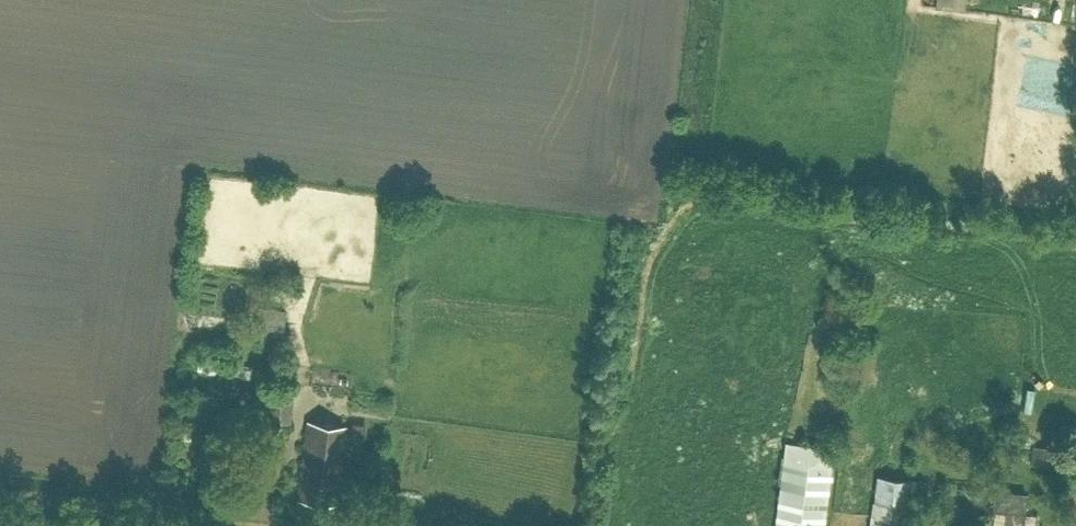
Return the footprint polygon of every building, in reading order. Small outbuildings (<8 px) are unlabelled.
[(966,0),(922,0),(922,4),(965,9),(966,0)] [(290,422),(295,386),(269,383),(265,419),(290,422)] [(336,502),(347,425),(307,419),(296,496),(336,502)] [(832,464),(834,447),(785,441),(774,525),(824,525),(832,464)] [(1031,446),(1030,462),(1047,463),(1048,447),(1031,446)] [(876,476),(870,525),(911,525),(916,481),(876,476)] [(994,508),(991,525),(1022,525),(1026,492),(996,489),(994,508)]
